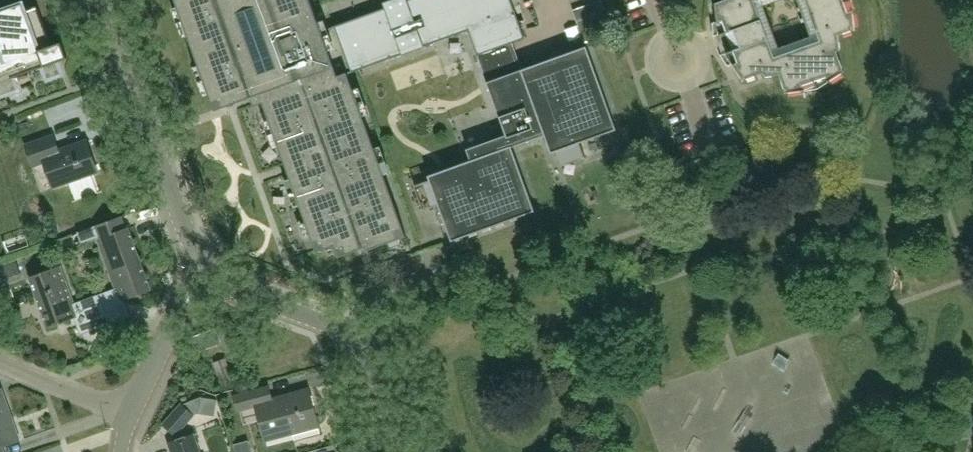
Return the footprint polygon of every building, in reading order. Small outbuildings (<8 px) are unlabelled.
[(316,12),(313,4),(311,0),(176,0),(216,109),(252,96),(255,104),(263,101),(286,164),(288,163),(291,172),(289,173),(317,251),(334,245),(339,256),(367,246),(368,249),(407,235),(351,79),(348,72),(331,26),(322,29),(316,12)] [(348,72),(378,62),(468,29),(506,133),(466,148),(470,159),(428,174),(429,178),(438,204),(451,240),(535,210),(512,146),(544,134),(551,152),(555,150),(580,141),(616,128),(586,45),(522,68),(513,41),(525,37),(512,0),(403,0),(386,6),(384,1),(383,1),(385,7),(331,26),(348,72)] [(765,76),(780,74),(786,93),(805,90),(803,84),(826,77),(828,82),(844,72),(837,51),(841,49),(839,35),(856,29),(853,9),(848,12),(843,0),(798,0),(811,36),(778,48),(762,4),(775,0),(722,0),(714,2),(717,21),(712,23),(713,33),(714,37),(716,36),(722,54),(720,55),(728,66),(733,66),(743,80),(763,72),(765,76)] [(18,89),(14,77),(43,66),(48,78),(62,73),(57,61),(67,58),(61,42),(52,45),(37,6),(25,11),(22,3),(0,11),(0,96),(18,89)] [(53,135),(26,145),(33,166),(44,162),(53,187),(98,172),(87,141),(59,150),(53,135)] [(60,265),(31,276),(50,327),(84,315),(90,332),(122,320),(115,303),(149,291),(126,227),(125,228),(121,216),(77,232),(82,245),(97,239),(115,288),(74,303),(60,265)] [(302,216),(289,221),(297,243),(310,238),(302,216)] [(24,277),(18,259),(0,266),(0,286),(24,277)] [(215,330),(194,337),(199,351),(220,343),(215,330)] [(226,358),(214,363),(222,386),(235,382),(226,358)] [(238,410),(256,405),(265,439),(292,432),(294,439),(320,432),(318,425),(319,425),(309,389),(272,399),(269,387),(234,396),(238,410)] [(11,416),(2,389),(0,389),(0,420),(11,416)] [(0,420),(0,451),(4,451),(2,447),(20,440),(11,416),(0,420)] [(193,435),(170,443),(173,451),(199,451),(193,435)] [(236,451),(251,451),(248,441),(234,444),(236,451)]
